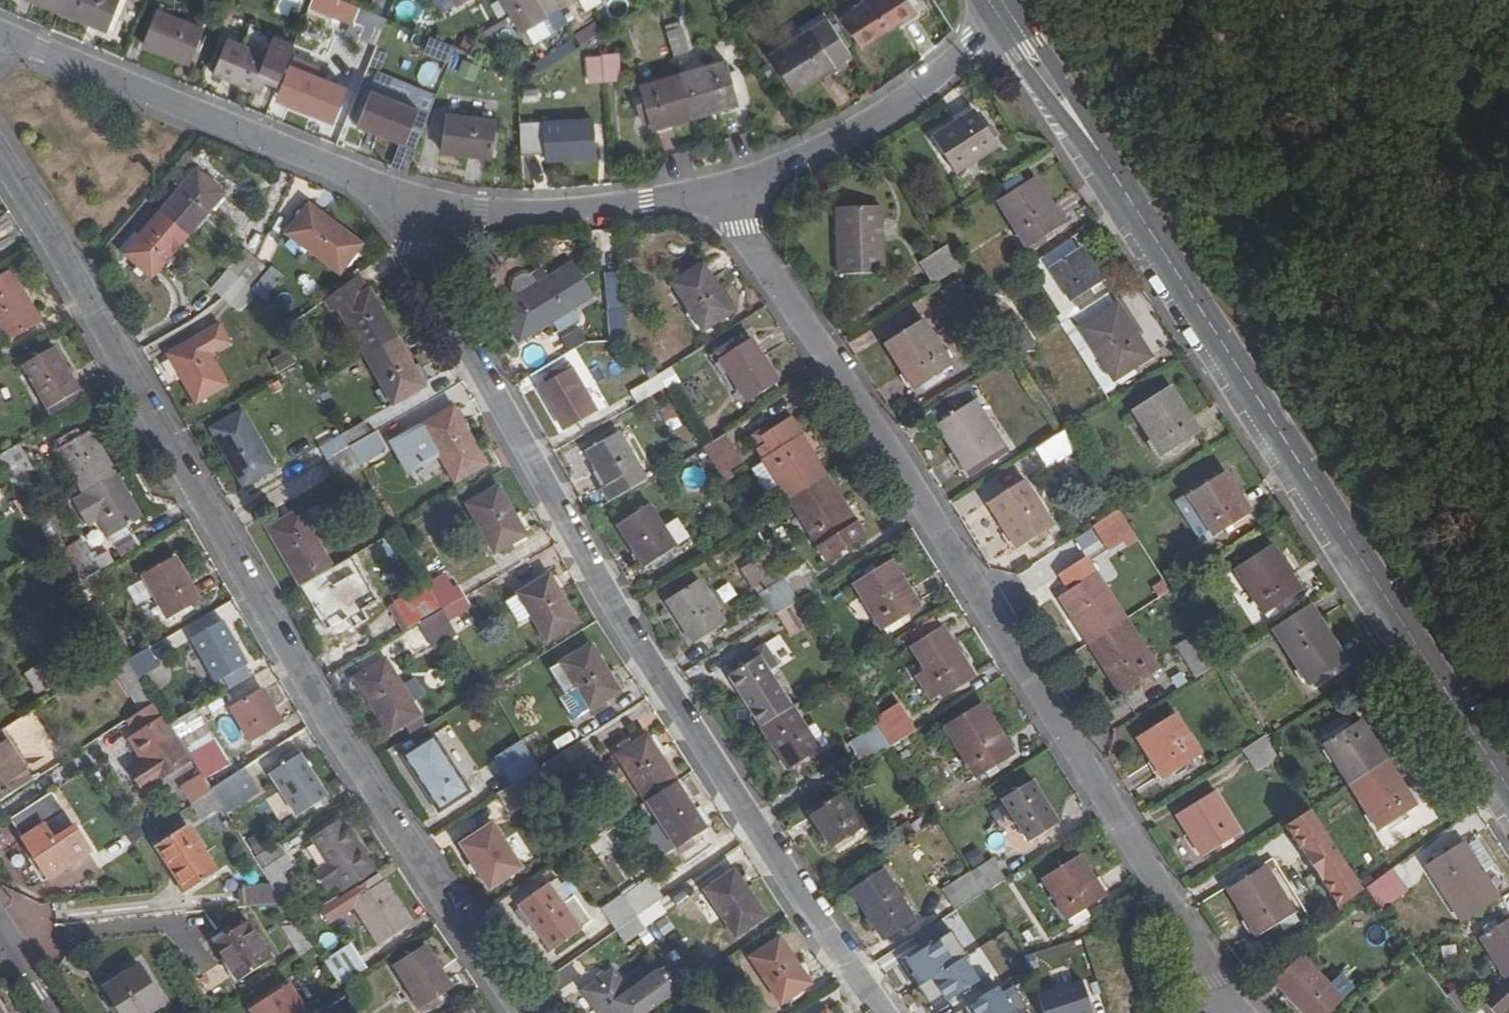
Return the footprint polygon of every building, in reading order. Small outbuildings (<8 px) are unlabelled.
[(58,10),(62,0),(33,0),(58,10)] [(58,10),(104,29),(117,0),(62,0),(58,10)] [(307,8),(350,25),(358,6),(343,0),(310,0),(307,8)] [(509,12),(518,28),(545,13),(538,0),(502,0),(509,12)] [(906,0),(866,0),(839,17),(860,47),(914,12),(906,0)] [(542,16),(549,31),(565,23),(557,8),(542,16)] [(201,32),(155,12),(142,44),(188,64),(201,32)] [(358,40),(375,47),(386,19),(369,12),(358,40)] [(849,54),(826,19),(808,30),(768,56),(791,92),(831,66),(833,64),(842,59),(849,54)] [(681,24),(663,30),(672,56),(690,50),(681,24)] [(271,36),(247,27),(240,45),(264,55),(271,36)] [(240,45),(225,39),(222,47),(217,45),(208,70),(212,71),(211,73),(260,92),(265,80),(276,84),(292,45),(271,36),(264,55),(240,45)] [(448,61),(453,47),(428,38),(423,53),(448,61)] [(615,50),(601,53),(601,56),(603,80),(603,82),(618,79),(615,50)] [(588,82),(603,80),(601,56),(587,57),(588,82)] [(427,58),(416,74),(429,84),(441,68),(427,58)] [(845,64),(842,59),(833,64),(836,69),(845,64)] [(726,60),(679,73),(692,114),(738,101),(726,60)] [(344,87),(296,69),(283,101),(330,121),(344,87)] [(650,127),(692,114),(679,73),(638,86),(650,127)] [(415,111),(368,92),(355,125),(401,144),(415,111)] [(947,162),(989,137),(966,99),(925,125),(947,162)] [(496,121),(445,115),(440,150),(491,157),(496,121)] [(593,118),(543,122),(544,158),(597,154),(593,118)] [(196,171),(160,213),(187,237),(223,195),(196,171)] [(1062,225),(1035,178),(998,199),(1026,247),(1062,225)] [(922,260),(936,282),(961,265),(934,223),(921,202),(907,212),(933,252),(922,260)] [(881,271),(878,204),(837,206),(838,272),(881,271)] [(357,244),(303,205),(284,233),(337,273),(357,244)] [(150,279),(187,237),(160,213),(124,254),(150,279)] [(1099,281),(1079,249),(1049,268),(1073,306),(1093,293),(1089,288),(1099,281)] [(243,251),(226,271),(237,280),(254,260),(243,251)] [(263,269),(254,260),(237,280),(247,289),(263,269)] [(594,298),(574,262),(498,305),(517,340),(545,324),(552,335),(574,323),(568,312),(594,298)] [(731,311),(699,265),(669,285),(701,331),(731,311)] [(8,270),(0,274),(0,331),(6,341),(37,323),(8,270)] [(210,290),(221,299),(237,280),(226,271),(210,290)] [(267,272),(251,292),(262,302),(279,282),(267,272)] [(368,292),(357,272),(325,296),(334,311),(339,308),(366,356),(398,337),(372,290),(368,292)] [(231,308),(247,289),(237,280),(221,299),(231,308)] [(608,298),(613,342),(627,339),(622,295),(608,298)] [(1148,358),(1115,306),(1080,328),(1113,380),(1148,358)] [(954,365),(925,318),(889,339),(917,387),(954,365)] [(229,341),(219,323),(169,352),(198,401),(227,384),(209,353),(229,341)] [(424,386),(398,337),(366,356),(393,403),(424,386)] [(779,380),(750,338),(720,358),(751,401),(779,380)] [(76,390),(52,346),(19,364),(45,408),(76,390)] [(287,348),(270,360),(279,373),(296,361),(287,348)] [(595,411),(571,368),(540,385),(564,430),(595,411)] [(637,387),(643,398),(664,386),(657,375),(637,387)] [(1197,434),(1167,386),(1133,409),(1162,456),(1197,434)] [(1003,445),(975,397),(938,420),(966,468),(1003,445)] [(453,407),(392,441),(408,471),(439,455),(455,483),(486,466),(453,407)] [(275,468),(242,410),(211,428),(244,485),(275,468)] [(786,493),(789,497),(824,475),(789,420),(760,438),(765,447),(760,451),(768,463),(755,471),(774,501),(786,493)] [(363,422),(341,434),(348,446),(370,434),(363,422)] [(1077,445),(1066,428),(1038,445),(1050,462),(1077,445)] [(58,447),(83,493),(114,475),(88,430),(58,447)] [(600,486),(609,501),(645,480),(616,431),(585,449),(595,466),(605,484),(600,486)] [(319,446),(326,459),(348,446),(341,434),(319,446)] [(376,445),(370,434),(348,446),(355,457),(376,445)] [(742,464),(724,434),(703,448),(710,459),(721,477),(742,464)] [(14,446),(0,454),(0,465),(2,469),(22,458),(14,446)] [(333,470),(355,457),(348,446),(326,459),(333,470)] [(591,468),(600,486),(605,484),(595,466),(591,468)] [(1249,515),(1222,472),(1187,494),(1214,536),(1249,515)] [(138,517),(114,475),(83,493),(107,534),(121,526),(138,517)] [(853,520),(824,475),(789,497),(818,543),(816,544),(827,560),(866,534),(856,518),(853,520)] [(1052,526),(1024,479),(988,500),(1015,549),(1052,526)] [(525,534),(497,485),(465,502),(493,552),(525,534)] [(1202,544),(1214,536),(1187,494),(1175,502),(1202,544)] [(659,520),(648,502),(618,521),(645,565),(674,546),(659,520)] [(1124,540),(1134,534),(1118,509),(1096,523),(1112,548),(1124,540)] [(268,527),(300,584),(331,567),(298,510),(268,527)] [(673,512),(659,520),(674,546),(689,537),(673,512)] [(126,533),(121,526),(107,534),(112,542),(126,533)] [(1134,534),(1124,540),(1129,547),(1138,540),(1134,534)] [(60,549),(79,583),(99,571),(79,538),(60,549)] [(1300,592),(1270,546),(1236,569),(1266,615),(1300,592)] [(769,553),(748,566),(771,602),(792,589),(784,575),(769,553)] [(1063,595),(1091,641),(1128,617),(1090,556),(1065,571),(1076,588),(1063,595)] [(197,602),(173,557),(140,574),(165,619),(197,602)] [(806,561),(784,575),(792,589),(799,599),(820,585),(806,561)] [(919,608),(890,561),(855,584),(882,630),(919,608)] [(358,615),(331,567),(300,584),(328,632),(358,615)] [(576,622),(549,574),(504,600),(517,623),(530,616),(545,640),(576,622)] [(724,624),(697,581),(667,600),(694,643),(724,624)] [(406,595),(420,621),(421,621),(444,607),(437,595),(429,582),(406,595)] [(458,583),(437,595),(444,607),(465,595),(458,583)] [(771,602),(778,612),(799,599),(792,589),(771,602)] [(472,607),(465,595),(444,607),(451,619),(472,607)] [(791,633),(812,620),(799,599),(778,612),(791,633)] [(459,632),(451,619),(444,607),(421,621),(436,646),(459,632)] [(87,615),(115,658),(121,654),(94,611),(87,615)] [(1159,670),(1128,617),(1091,641),(1122,692),(1159,670)] [(1345,664),(1319,621),(1285,643),(1311,686),(1345,664)] [(245,666),(221,622),(189,639),(214,683),(245,666)] [(974,678),(942,626),(911,645),(926,669),(915,675),(930,699),(941,693),(943,697),(974,678)] [(1173,643),(1194,677),(1217,662),(1195,629),(1173,643)] [(617,691),(589,644),(549,668),(564,694),(574,689),(586,710),(590,716),(605,706),(601,701),(617,691)] [(154,661),(147,649),(127,661),(134,672),(154,661)] [(730,674),(762,725),(792,706),(760,655),(730,674)] [(38,693),(65,676),(53,657),(25,673),(38,693)] [(402,685),(385,659),(356,677),(391,732),(406,723),(412,733),(427,724),(413,702),(425,694),(415,677),(402,685)] [(571,719),(586,710),(574,689),(564,694),(558,697),(571,719)] [(281,726),(259,691),(229,709),(252,745),(281,726)] [(143,790),(189,758),(187,755),(168,726),(153,703),(126,720),(135,735),(127,739),(141,760),(129,768),(143,790)] [(1014,755),(982,703),(946,725),(978,777),(1014,755)] [(901,704),(876,720),(879,725),(892,746),(917,729),(901,704)] [(808,732),(792,706),(762,725),(789,768),(819,749),(808,732)] [(195,710),(168,726),(187,755),(215,739),(195,710)] [(1201,754),(1176,711),(1139,734),(1164,776),(1201,754)] [(1323,743),(1349,784),(1384,762),(1358,722),(1323,743)] [(858,738),(871,759),(892,746),(879,725),(858,738)] [(819,726),(808,732),(819,749),(830,743),(819,726)] [(617,755),(647,802),(676,782),(646,736),(617,755)] [(1249,762),(1272,748),(1265,736),(1242,751),(1249,762)] [(469,792),(434,737),(406,756),(440,810),(469,792)] [(496,756),(513,782),(539,765),(532,753),(523,739),(496,756)] [(28,783),(0,740),(0,801),(28,783)] [(553,740),(532,753),(539,765),(560,752),(553,740)] [(570,769),(560,752),(539,765),(550,782),(570,769)] [(327,798),(301,754),(270,773),(297,816),(327,798)] [(1413,807),(1384,762),(1349,784),(1378,830),(1413,807)] [(508,808),(550,782),(539,765),(513,782),(497,792),(508,808)] [(210,790),(201,776),(181,789),(192,806),(200,801),(212,793),(210,790)] [(244,799),(230,777),(210,790),(212,793),(216,799),(224,811),(244,799)] [(1059,823),(1032,781),(1002,800),(1028,842),(1059,823)] [(706,828),(676,782),(647,802),(677,848),(706,828)] [(92,853),(52,791),(10,818),(40,862),(34,866),(45,883),(92,853)] [(1238,835),(1211,792),(1177,814),(1204,857),(1238,835)] [(203,806),(216,799),(212,793),(200,801),(203,806)] [(862,830),(840,794),(809,813),(832,849),(862,830)] [(1279,827),(1335,909),(1363,890),(1308,808),(1279,827)] [(338,897),(375,873),(340,818),(307,840),(321,861),(308,869),(319,886),(328,880),(338,897)] [(887,831),(896,847),(915,837),(907,821),(887,831)] [(521,865),(494,822),(461,842),(488,886),(521,865)] [(217,874),(187,827),(159,845),(188,893),(217,874)] [(1451,906),(1487,883),(1481,874),(1465,848),(1461,841),(1425,865),(1451,906)] [(1473,842),(1465,848),(1481,874),(1490,868),(1473,842)] [(289,869),(274,846),(255,859),(269,881),(289,869)] [(1079,857),(1044,879),(1070,921),(1087,910),(1106,899),(1079,857)] [(998,866),(977,879),(985,891),(1005,878),(998,866)] [(1297,923),(1262,868),(1226,890),(1256,937),(1276,924),(1282,933),(1297,923)] [(765,916),(734,869),(704,888),(735,936),(765,916)] [(1405,888),(1391,869),(1364,890),(1377,906),(1405,888)] [(914,920),(881,870),(852,888),(884,940),(914,920)] [(950,884),(963,905),(985,891),(977,879),(972,871),(950,884)] [(376,947),(410,926),(376,872),(375,873),(338,897),(325,905),(334,917),(350,907),(376,947)] [(553,883),(520,905),(552,950),(592,921),(575,897),(567,903),(553,883)] [(1451,906),(1461,921),(1496,899),(1487,883),(1451,906)] [(244,890),(245,909),(285,905),(274,888),(244,890)] [(650,890),(631,904),(638,915),(658,901),(650,890)] [(970,916),(992,904),(985,891),(963,905),(970,916)] [(666,912),(658,901),(638,915),(646,926),(666,912)] [(610,919),(617,930),(638,915),(631,904),(610,919)] [(1087,910),(1070,921),(1073,925),(1090,914),(1087,910)] [(624,941),(646,926),(638,915),(617,930),(624,941)] [(1479,937),(1507,979),(1494,988),(1508,1009),(1508,1008),(1508,918),(1479,937)] [(239,980),(271,959),(248,920),(214,942),(239,980)] [(631,949),(652,935),(646,926),(624,941),(631,949)] [(281,929),(299,957),(311,949),(297,927),(281,929)] [(808,985),(778,938),(749,957),(778,1004),(808,985)] [(931,944),(906,972),(954,1012),(999,1012),(1012,997),(993,979),(983,989),(931,944)] [(452,989),(425,946),(395,965),(423,1009),(452,989)] [(341,949),(321,961),(329,973),(350,961),(341,949)] [(1136,995),(1124,955),(1071,971),(1082,1012),(1136,995)] [(1301,955),(1275,979),(1306,1012),(1330,1012),(1343,1000),(1301,955)] [(350,961),(329,973),(338,987),(357,974),(350,961)] [(163,1004),(138,965),(105,986),(122,1012),(149,1012),(163,1004)] [(598,1012),(641,1012),(611,971),(582,991),(598,1012)] [(253,1012),(309,1012),(289,983),(250,1009),(253,1012)]
